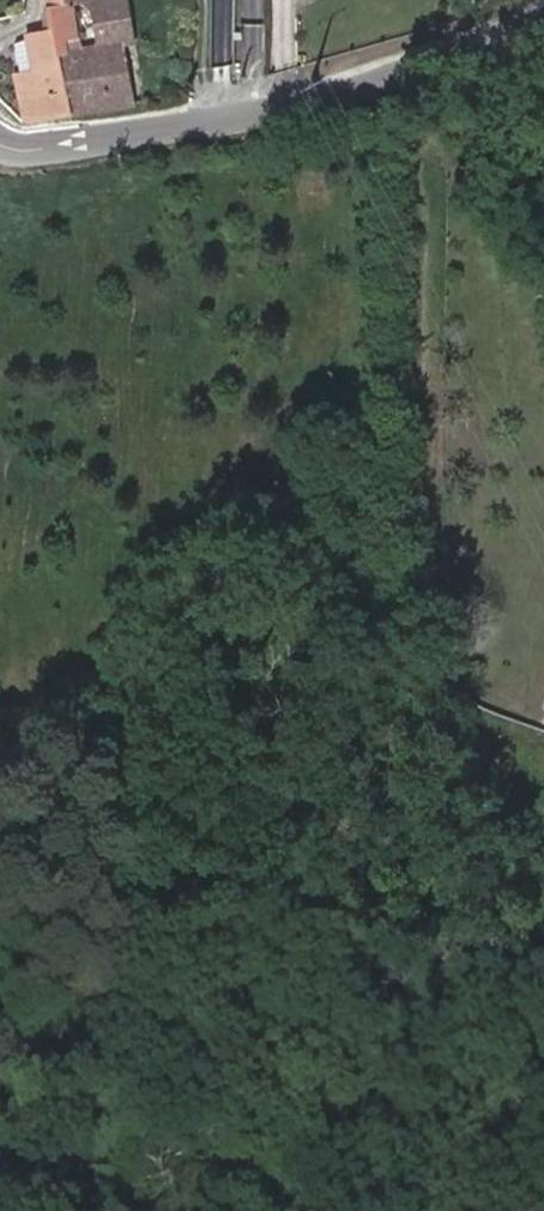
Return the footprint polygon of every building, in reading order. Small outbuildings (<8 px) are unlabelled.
[(54,57),(60,57),(60,54),(58,44),(72,43),(70,12),(69,0),(44,0),(48,40),(25,42),(26,46),(13,48),(17,81),(14,81),(20,126),(62,118),(54,57)] [(70,12),(90,10),(95,51),(60,54),(60,57),(54,57),(62,118),(128,109),(119,61),(113,62),(111,51),(127,49),(123,7),(97,9),(96,0),(69,0),(70,12)]
